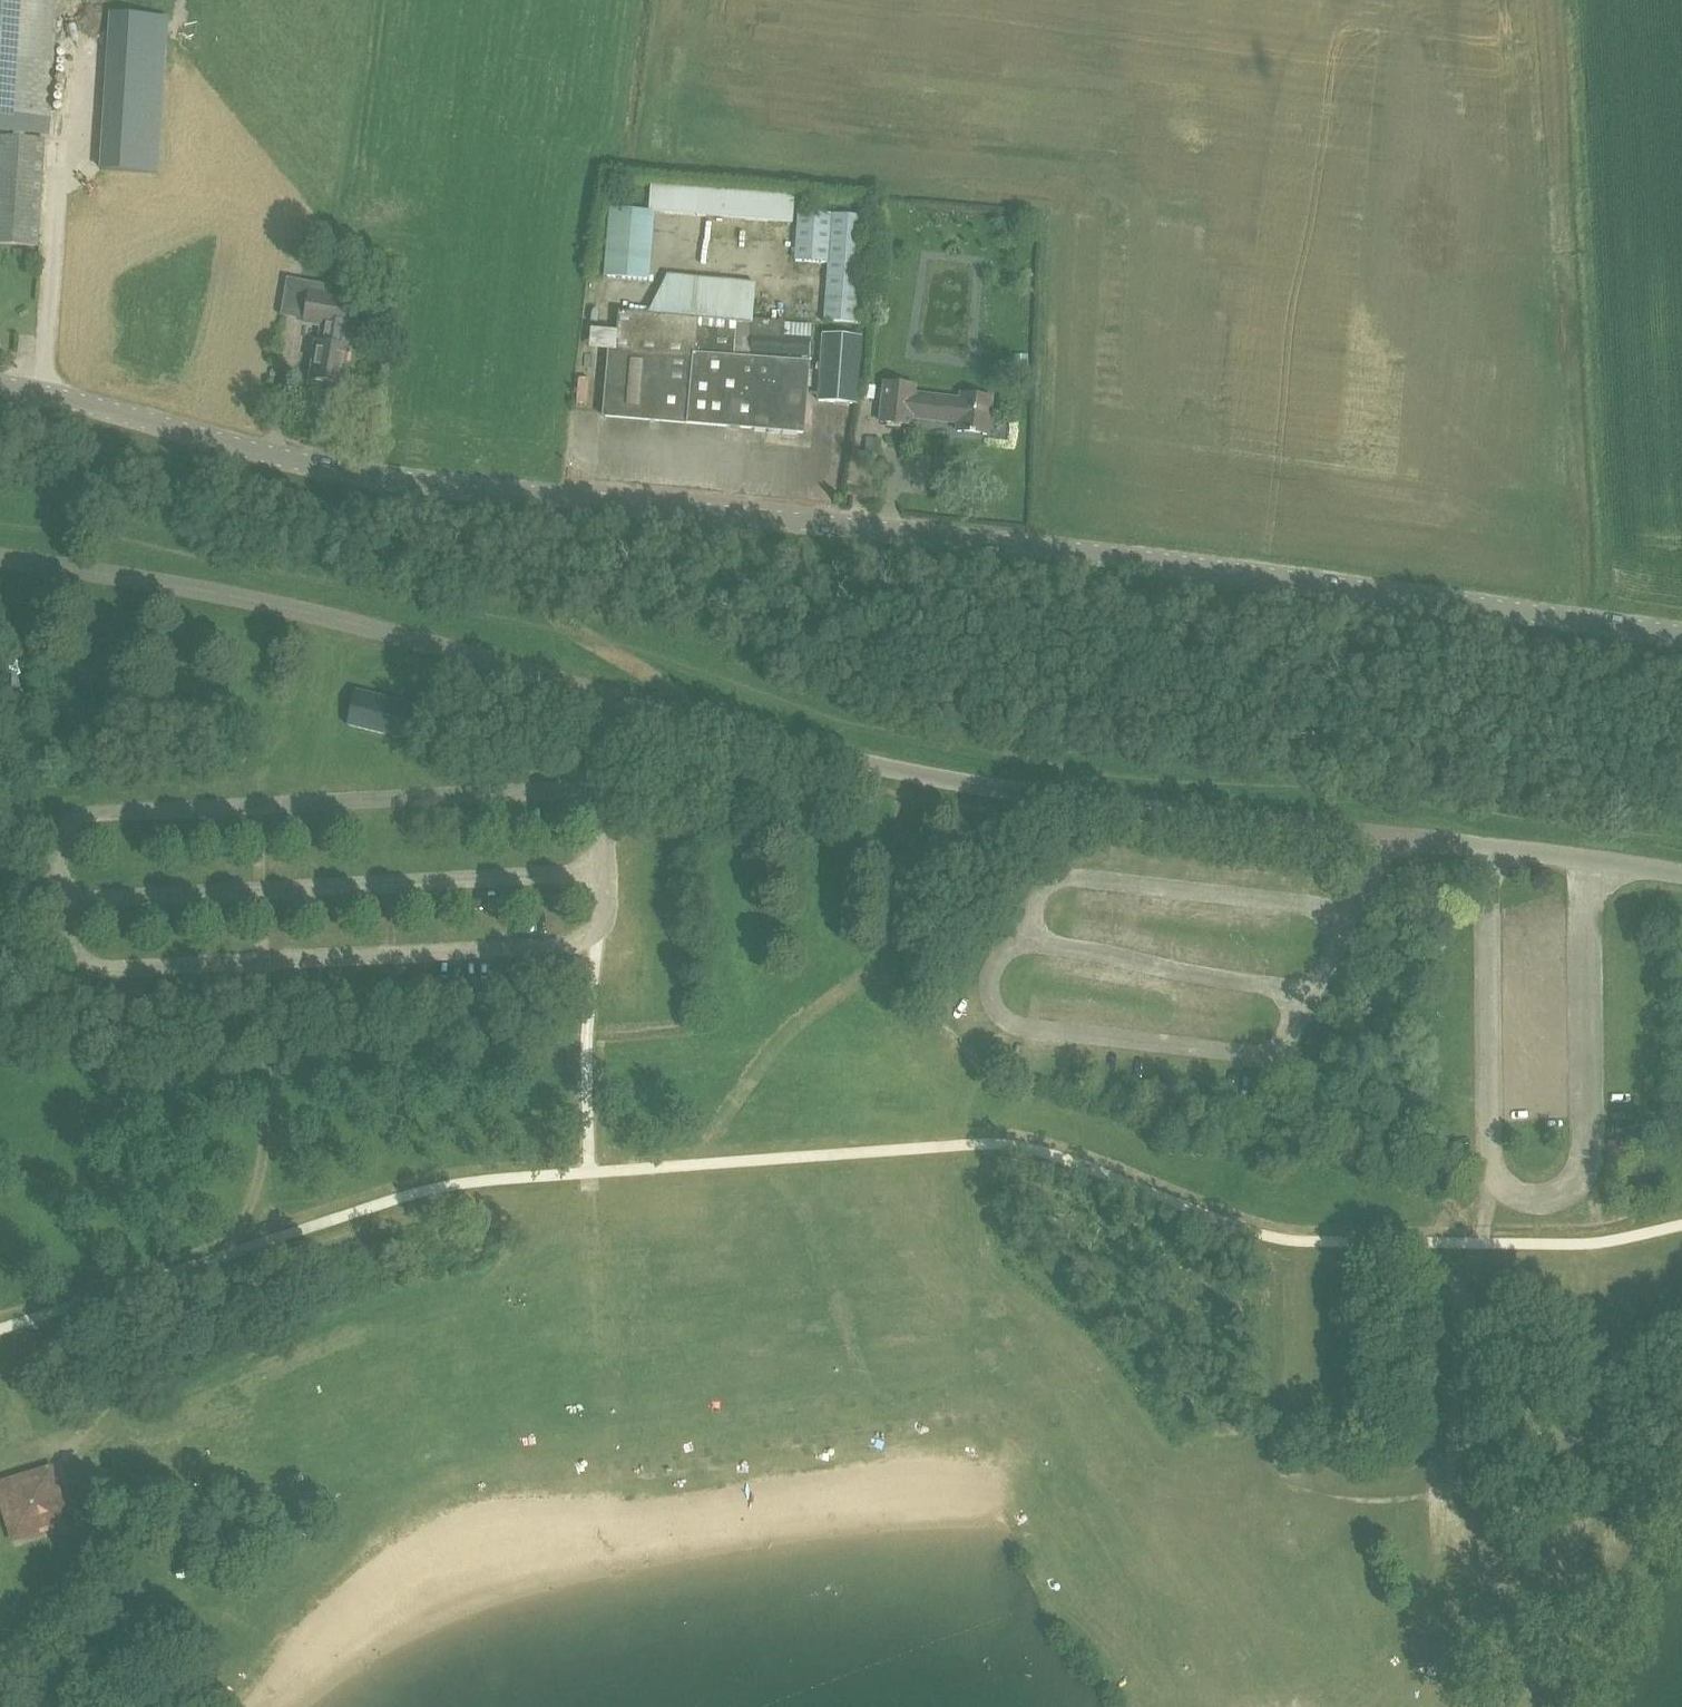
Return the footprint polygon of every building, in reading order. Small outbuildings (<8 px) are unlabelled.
[(49,133),(58,0),(0,0),(0,130),(49,133)] [(111,14),(103,171),(159,175),(167,17),(111,14)] [(39,247),(46,139),(0,136),(0,244),(39,247)] [(649,212),(653,213),(792,222),(794,196),(651,186),(649,212)] [(649,278),(653,213),(649,212),(609,210),(605,275),(649,278)] [(824,321),(857,324),(865,217),(799,212),(795,261),(828,264),(824,321)] [(810,339),(810,329),(783,327),(752,324),(755,283),(667,276),(646,315),(618,313),(615,350),(610,350),(604,417),(686,424),(686,423),(802,433),(808,364),(749,359),(750,352),(808,357),(810,339)] [(328,325),(324,346),(316,344),(309,379),(342,385),(352,328),(350,328),(355,302),(327,297),(329,287),(313,284),(311,294),(306,321),(328,325)] [(818,401),(856,404),(861,337),(823,334),(818,401)] [(1014,371),(1027,371),(1028,356),(1015,355),(1014,371)] [(915,387),(885,383),(880,423),(910,427),(911,418),(965,424),(964,432),(987,434),(991,398),(962,395),(961,399),(914,394),(915,387)] [(863,385),(861,398),(873,399),(875,386),(863,385)] [(560,568),(570,569),(571,558),(560,557),(560,568)] [(347,726),(400,740),(410,704),(356,690),(347,726)] [(11,1542),(72,1524),(54,1464),(0,1481),(0,1504),(11,1542)]
